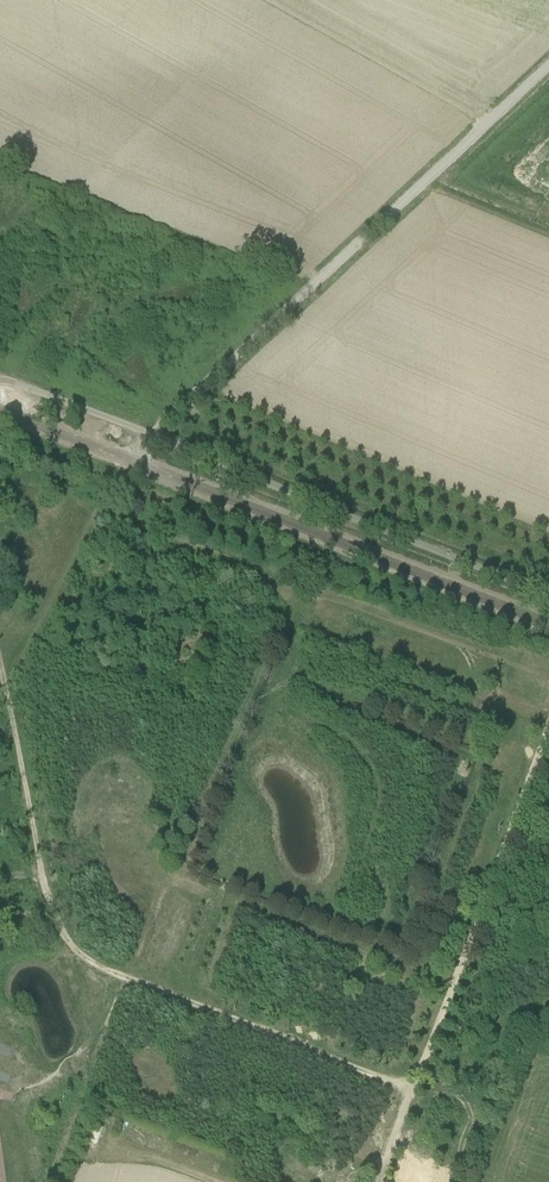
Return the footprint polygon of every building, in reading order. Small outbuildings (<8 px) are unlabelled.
[(90,1122),(83,1140),(95,1145),(102,1127),(90,1122)]
